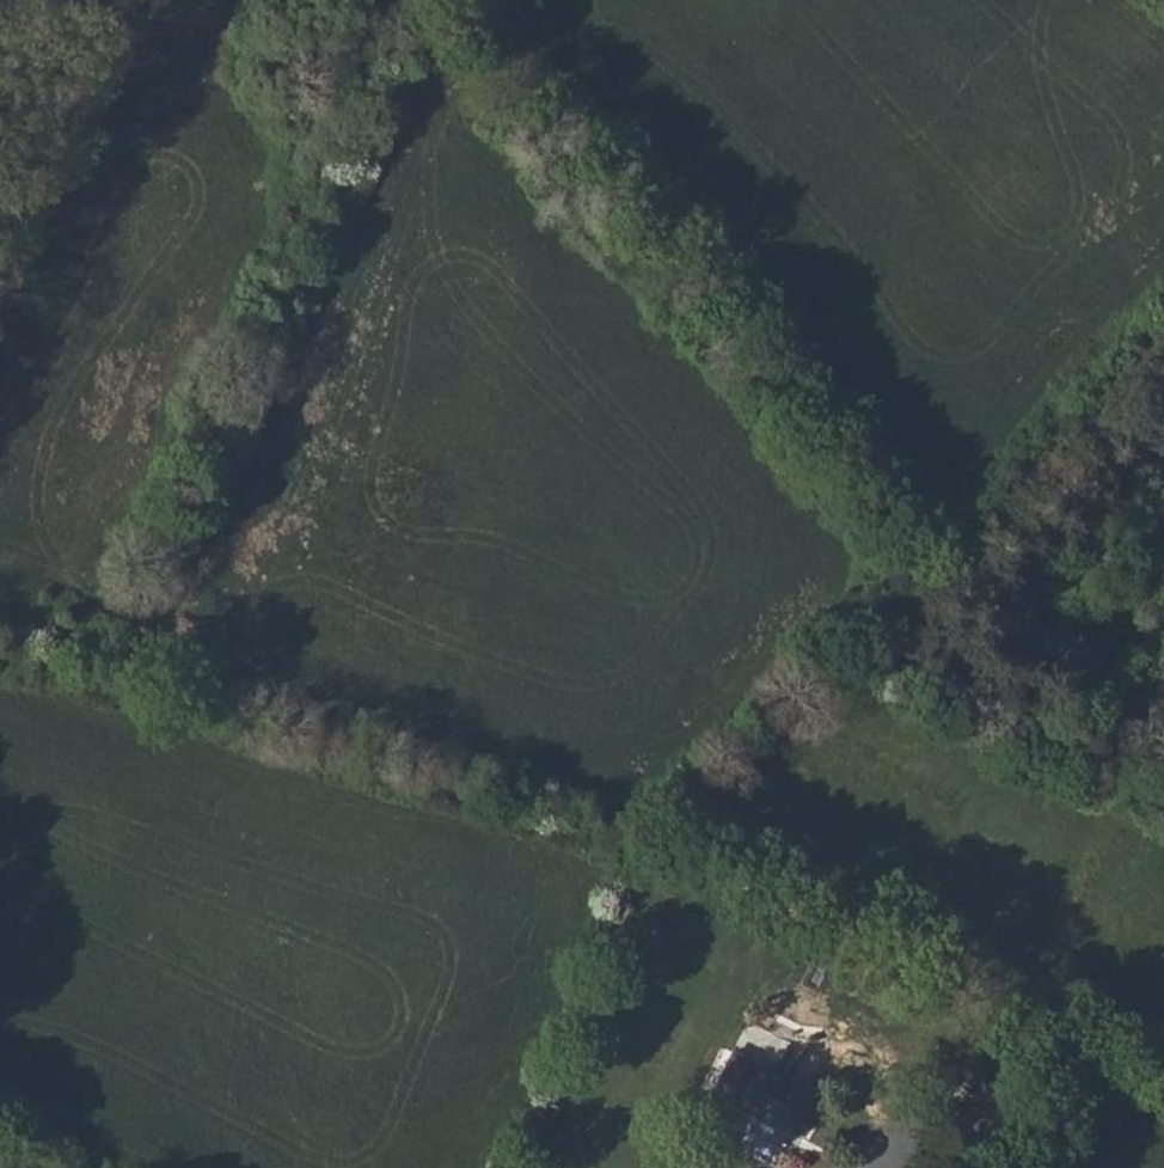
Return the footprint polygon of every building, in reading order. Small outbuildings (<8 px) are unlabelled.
[(778,1087),(727,1063),(704,1115),(732,1127),(735,1120),(761,1132),(778,1087)] [(790,1144),(809,1101),(778,1087),(761,1132),(790,1144)]
